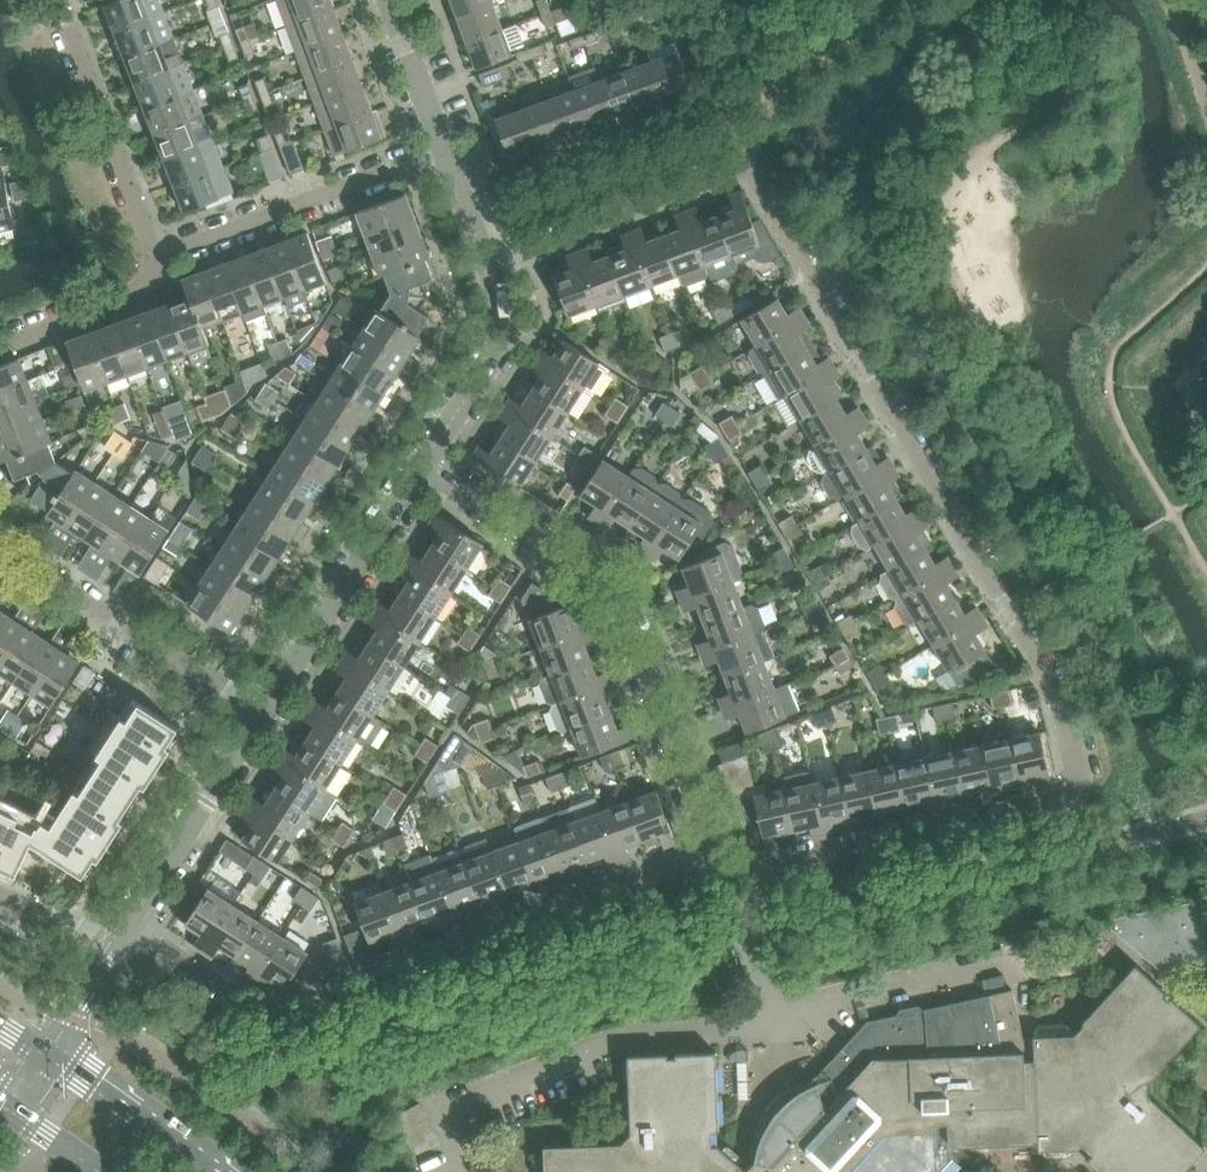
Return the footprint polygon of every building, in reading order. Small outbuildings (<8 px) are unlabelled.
[(158,0),(116,0),(104,5),(115,32),(163,13),(158,0)] [(216,0),(206,0),(210,10),(219,7),(216,0)] [(330,0),(290,0),(298,20),(333,7),(330,0)] [(456,15),(474,8),(495,0),(451,0),(456,15)] [(492,3),(498,0),(499,0),(495,0),(474,8),(456,15),(466,41),(501,28),(492,3)] [(546,0),(541,0),(537,1),(542,14),(551,11),(546,0)] [(342,33),(333,7),(298,20),(307,46),(342,33)] [(555,24),(551,11),(542,14),(547,27),(555,24)] [(650,20),(647,11),(633,16),(637,25),(650,20)] [(173,38),(163,13),(115,32),(124,57),(173,38)] [(637,25),(633,16),(621,21),(624,30),(637,25)] [(510,51),(524,46),(516,24),(502,30),(501,28),(466,41),(477,69),(511,56),(510,51)] [(250,39),(245,26),(235,30),(240,43),(250,39)] [(599,39),(596,30),(582,35),(586,44),(599,39)] [(234,46),(228,32),(219,36),(224,49),(234,46)] [(342,33),(307,46),(296,51),(306,77),(352,59),(342,33)] [(586,44),(582,35),(569,40),(573,49),(586,44)] [(183,65),(173,38),(124,57),(135,84),(183,65)] [(255,52),(250,39),(240,43),(245,56),(255,52)] [(547,53),(545,48),(544,44),(530,49),(534,58),(547,53)] [(238,58),(234,46),(224,49),(229,62),(238,58)] [(534,58),(530,49),(516,54),(519,63),(534,58)] [(691,87),(678,52),(650,62),(663,97),(691,87)] [(362,84),(352,59),(306,77),(315,102),(362,84)] [(663,97),(650,62),(625,71),(638,106),(663,97)] [(506,64),(479,74),(484,88),(511,78),(506,64)] [(193,90),(183,65),(135,84),(145,109),(193,90)] [(638,106),(625,71),(599,81),(612,116),(638,106)] [(269,91),(264,78),(255,81),(260,95),(269,91)] [(612,116),(599,81),(574,90),(587,125),(612,116)] [(253,97),(248,84),(239,87),(244,101),(253,97)] [(372,111),(362,84),(315,102),(325,129),(372,111)] [(190,122),(186,112),(200,106),(193,90),(145,109),(155,136),(190,122)] [(587,125),(574,90),(549,100),(562,135),(587,125)] [(274,103),(269,91),(260,95),(265,107),(274,103)] [(258,110),(253,97),(244,101),(249,113),(258,110)] [(562,135),(549,100),(523,109),(536,144),(562,135)] [(536,144),(523,109),(502,117),(498,105),(483,111),(494,138),(501,135),(508,155),(536,144)] [(386,136),(376,110),(372,111),(325,129),(335,155),(346,151),(386,136)] [(200,147),(190,122),(155,136),(165,161),(200,147)] [(289,143),(284,129),(274,132),(279,146),(289,143)] [(273,149),(267,135),(259,138),(264,152),(273,149)] [(304,169),(293,141),(289,143),(279,146),(290,174),(304,169)] [(223,168),(213,142),(200,147),(165,161),(175,187),(223,168)] [(283,177),(273,149),(264,152),(259,154),(269,182),(283,177)] [(233,193),(223,168),(175,187),(184,212),(219,198),(233,193)] [(2,171),(0,172),(0,236),(5,235),(3,226),(13,223),(2,171)] [(414,216),(406,194),(357,212),(365,234),(414,216)] [(779,255),(759,220),(752,222),(743,198),(731,202),(734,209),(717,215),(732,254),(733,254),(737,264),(755,257),(756,258),(760,260),(764,261),(769,260),(779,255)] [(732,254),(717,215),(701,221),(698,215),(688,218),(705,264),(732,254)] [(421,236),(414,216),(365,234),(373,254),(421,236)] [(705,264),(688,218),(677,223),(679,229),(663,235),(678,274),(679,274),(682,284),(688,286),(705,279),(708,274),(704,264),(705,264)] [(326,281),(307,233),(286,241),(304,289),(326,281)] [(678,274),(663,235),(647,241),(644,235),(634,239),(651,284),(678,274)] [(335,245),(331,236),(316,241),(319,251),(335,245)] [(429,258),(421,236),(373,254),(381,275),(384,274),(426,259),(429,258)] [(651,284),(634,239),(623,243),(625,249),(609,256),(624,295),(651,284)] [(304,289),(286,241),(266,248),(284,297),(304,289)] [(338,254),(335,245),(319,251),(323,260),(338,254)] [(284,297),(266,248),(246,256),(264,304),(284,297)] [(624,295),(609,256),(593,262),(590,255),(579,259),(597,305),(624,295)] [(264,304),(246,256),(226,263),(244,311),(264,304)] [(433,279),(426,259),(384,274),(391,293),(427,298),(422,283),(433,279)] [(597,305),(579,259),(568,263),(571,270),(554,276),(568,316),(597,305)] [(244,311),(226,263),(205,271),(223,319),(244,311)] [(223,319),(205,271),(182,279),(188,296),(191,295),(202,327),(223,319)] [(763,298),(754,284),(745,290),(753,304),(763,298)] [(429,317),(419,310),(427,298),(391,293),(391,294),(381,311),(418,335),(429,317)] [(209,344),(202,327),(191,295),(188,296),(170,303),(188,352),(188,351),(193,363),(212,357),(207,344),(209,344)] [(756,345),(799,320),(793,310),(787,314),(777,298),(741,319),(756,345)] [(737,314),(729,299),(720,304),(729,318),(737,314)] [(324,315),(319,300),(309,304),(315,318),(324,315)] [(188,352),(170,303),(149,310),(168,359),(188,352)] [(729,318),(720,304),(711,310),(719,324),(729,318)] [(421,337),(418,335),(381,311),(377,308),(364,329),(408,356),(421,337)] [(168,359),(149,310),(129,318),(147,367),(168,359)] [(147,367),(129,318),(108,326),(126,375),(147,367)] [(807,349),(798,334),(805,330),(799,320),(756,345),(757,345),(750,349),(749,356),(759,373),(763,374),(764,374),(807,349)] [(308,341),(318,326),(317,322),(297,331),(302,346),(308,341)] [(126,375),(108,326),(87,334),(105,382),(126,375)] [(320,351),(331,335),(332,333),(322,327),(310,345),(320,351)] [(408,356),(364,329),(353,347),(396,375),(408,356)] [(684,345),(678,330),(669,334),(675,348),(684,345)] [(624,348),(618,333),(609,337),(615,352),(624,348)] [(105,382),(87,334),(66,342),(84,390),(105,382)] [(675,348),(669,334),(659,337),(665,352),(675,348)] [(615,352),(609,337),(599,341),(605,355),(615,352)] [(292,354),(287,339),(278,342),(284,357),(292,354)] [(609,370),(599,363),(564,340),(554,356),(548,352),(542,362),(593,395),(609,370)] [(284,357),(278,342),(268,345),(274,361),(284,357)] [(396,375),(353,347),(341,365),(384,393),(396,375)] [(779,400),(828,370),(822,360),(816,364),(807,349),(764,374),(779,400)] [(68,363),(64,351),(52,356),(57,367),(68,363)] [(315,362),(301,353),(295,362),(309,371),(315,362)] [(19,358),(0,366),(0,391),(28,380),(19,358)] [(309,371),(295,362),(290,370),(304,378),(309,371)] [(593,395),(542,362),(535,371),(541,375),(532,390),(567,412),(582,389),(593,395)] [(268,376),(263,363),(241,371),(244,380),(246,386),(259,382),(268,376)] [(77,384),(69,364),(59,368),(67,388),(77,384)] [(707,373),(702,364),(689,372),(694,381),(707,373)] [(384,393),(341,365),(329,383),(373,412),(384,393)] [(837,399),(828,384),(834,380),(828,370),(779,400),(786,395),(801,420),(837,399)] [(713,383),(707,373),(694,381),(699,391),(713,383)] [(28,380),(0,391),(0,415),(36,401),(28,380)] [(232,406),(248,392),(246,386),(244,380),(225,387),(228,395),(232,406)] [(279,392),(266,383),(261,390),(275,399),(279,392)] [(373,412),(329,383),(317,401),(361,430),(373,412)] [(269,409),(275,399),(261,390),(255,400),(269,409)] [(551,437),(567,412),(532,390),(523,405),(517,401),(510,410),(551,437)] [(85,405),(81,395),(66,400),(70,410),(85,405)] [(221,415),(232,406),(228,395),(207,403),(212,418),(221,415)] [(361,430),(317,401),(316,403),(307,396),(296,413),(349,448),(361,430)] [(629,406),(615,397),(610,406),(623,414),(629,406)] [(815,445),(858,420),(852,410),(846,414),(837,399),(801,420),(815,445)] [(36,401),(0,415),(0,438),(44,421),(36,401)] [(664,420),(672,407),(663,402),(655,415),(664,420)] [(130,418),(124,403),(114,407),(120,422),(130,418)] [(212,418),(207,403),(197,406),(203,422),(212,418)] [(88,414),(85,405),(70,410),(73,419),(88,414)] [(617,423),(623,414),(610,406),(604,414),(617,423)] [(120,422),(114,407),(106,410),(111,426),(120,422)] [(673,426),(681,413),(672,407),(664,420),(673,426)] [(551,437),(510,410),(504,420),(510,424),(501,439),(536,461),(551,437)] [(245,422),(231,413),(226,420),(240,429),(245,422)] [(349,448),(296,413),(295,415),(305,421),(294,438),(337,466),(349,448)] [(737,424),(732,415),(719,423),(724,432),(737,424)] [(181,432),(175,417),(166,420),(172,436),(181,432)] [(172,436),(166,420),(157,424),(163,439),(172,436)] [(240,429),(226,420),(220,429),(234,438),(240,429)] [(866,449),(857,434),(864,430),(858,420),(815,445),(816,446),(810,450),(824,473),(866,449)] [(44,421),(0,438),(0,452),(3,461),(7,459),(49,443),(53,441),(44,421)] [(743,433),(737,424),(724,432),(729,441),(743,433)] [(116,450),(124,437),(115,432),(107,445),(116,450)] [(124,455),(132,442),(124,437),(116,450),(124,455)] [(337,466),(294,438),(282,456),(326,484),(337,466)] [(724,447),(719,438),(705,446),(710,455),(724,447)] [(520,487),(536,461),(501,439),(491,453),(485,449),(478,460),(520,487)] [(30,483),(57,461),(49,443),(7,459),(15,479),(26,475),(30,483)] [(159,461),(167,448),(159,443),(151,457),(159,461)] [(215,454),(202,445),(197,453),(210,462),(215,454)] [(597,454),(584,446),(578,454),(592,463),(597,454)] [(729,455),(724,447),(710,455),(716,463),(729,455)] [(168,467),(176,454),(167,448),(159,461),(168,467)] [(838,499),(887,470),(881,460),(875,463),(866,449),(824,473),(825,473),(821,483),(830,498),(838,499)] [(205,471),(210,462),(197,453),(192,462),(205,471)] [(586,472),(592,463),(578,454),(573,463),(586,472)] [(326,484),(282,456),(270,474),(314,503),(326,484)] [(601,517),(628,475),(603,460),(580,495),(596,505),(592,511),(601,517)] [(49,511),(73,472),(57,461),(30,483),(37,488),(30,499),(49,511)] [(767,473),(762,465),(748,473),(753,481),(767,473)] [(630,527),(657,482),(655,476),(642,468),(634,469),(629,476),(628,475),(601,517),(611,523),(615,517),(630,527)] [(95,482),(77,470),(76,469),(73,472),(49,511),(47,514),(67,526),(95,482)] [(896,498),(887,483),(893,480),(887,470),(838,499),(840,499),(845,495),(847,498),(842,501),(854,521),(858,518),(860,520),(896,498)] [(772,483),(767,473),(753,481),(759,491),(772,483)] [(314,503),(270,474),(258,493),(302,521),(314,503)] [(568,500),(576,487),(567,481),(558,495),(568,500)] [(85,538),(114,494),(95,482),(67,526),(85,538)] [(650,548),(682,499),(680,492),(665,483),(658,484),(657,482),(630,527),(644,536),(640,542),(650,548)] [(302,521),(258,493),(246,512),(290,540),(302,521)] [(102,549),(131,505),(114,494),(85,538),(102,549)] [(211,503),(197,494),(192,502),(206,511),(211,503)] [(703,538),(714,520),(712,513),(690,498),(682,499),(650,548),(660,555),(664,549),(679,559),(695,533),(703,538)] [(874,545),(917,520),(911,510),(905,513),(896,498),(860,520),(860,521),(852,526),(851,533),(859,548),(867,550),(874,545)] [(206,511),(192,502),(187,511),(200,520),(206,511)] [(781,509),(776,503),(769,507),(773,514),(781,509)] [(121,561),(149,517),(131,505),(102,549),(121,561)] [(290,540),(246,512),(235,529),(278,558),(290,540)] [(796,523),(791,515),(778,523),(783,532),(796,523)] [(140,574),(169,530),(149,517),(121,561),(140,574)] [(483,543),(442,517),(435,528),(441,531),(431,546),(467,569),(483,543)] [(925,548),(916,533),(923,530),(917,520),(874,545),(889,570),(925,548)] [(802,533),(796,523),(783,532),(788,541),(802,533)] [(278,558),(235,529),(223,548),(267,576),(278,558)] [(188,539),(174,530),(169,539),(182,547),(188,539)] [(182,547),(169,539),(163,547),(177,556),(182,547)] [(740,578),(743,572),(732,545),(726,542),(708,550),(711,557),(683,568),(689,584),(683,587),(687,598),(740,578)] [(451,593),(467,569),(431,546),(422,561),(416,557),(410,566),(451,593)] [(789,556),(783,547),(770,555),(775,564),(789,556)] [(267,576),(223,548),(211,566),(255,594),(267,576)] [(895,600),(947,570),(940,559),(934,563),(925,548),(889,570),(882,575),(879,582),(889,598),(895,600)] [(794,565),(789,556),(775,564),(780,573),(794,565)] [(157,585),(170,565),(157,557),(144,576),(157,585)] [(255,594),(211,566),(199,584),(243,612),(255,594)] [(451,593),(410,566),(403,576),(409,580),(400,595),(435,617),(451,593)] [(826,574),(821,566),(807,573),(813,582),(826,574)] [(955,598),(946,583),(952,579),(947,570),(895,600),(897,600),(894,607),(904,623),(911,625),(918,620),(955,598)] [(831,583),(826,574),(813,582),(818,591),(831,583)] [(512,586),(499,578),(495,585),(508,593),(512,586)] [(743,608),(733,581),(740,578),(687,598),(691,609),(698,606),(704,622),(743,608)] [(243,612),(199,584),(187,604),(231,632),(243,612)] [(501,603),(508,593),(495,585),(488,595),(501,603)] [(420,641),(435,617),(400,595),(391,609),(385,605),(378,615),(420,641)] [(819,606),(813,597),(800,606),(805,614),(819,606)] [(933,645),(976,620),(970,609),(964,613),(955,598),(918,620),(933,645)] [(586,629),(582,618),(575,621),(569,604),(529,619),(540,646),(586,629)] [(763,630),(765,624),(759,608),(752,605),(743,608),(704,622),(710,639),(704,641),(708,652),(763,630)] [(824,615),(819,606),(805,614),(810,623),(824,615)] [(14,619),(6,614),(0,624),(0,664),(24,626),(14,619)] [(420,641),(378,615),(372,625),(378,629),(369,643),(404,666),(420,641)] [(855,624),(850,615),(837,623),(842,631),(855,624)] [(993,662),(985,649),(975,633),(982,629),(976,620),(933,645),(957,685),(989,678),(989,676),(993,672),(994,667),(993,662)] [(861,633),(855,624),(842,631),(847,641),(861,633)] [(34,633),(24,626),(0,664),(0,673),(14,682),(42,638),(34,633)] [(476,643),(481,634),(468,626),(462,635),(476,643)] [(590,659),(584,643),(590,640),(586,629),(540,646),(551,673),(590,659)] [(776,656),(766,630),(763,632),(763,630),(708,652),(712,663),(719,660),(725,676),(764,661),(776,656)] [(470,652),(476,643),(462,635),(457,643),(470,652)] [(32,694),(61,650),(42,638),(14,682),(32,694)] [(388,690),(404,666),(369,643),(359,658),(353,654),(347,664),(388,690)] [(848,657),(843,648),(829,656),(835,665),(848,657)] [(51,706),(79,662),(61,650),(32,694),(51,706)] [(500,662),(496,653),(481,659),(485,668),(500,662)] [(854,666),(848,657),(835,665),(840,674),(854,666)] [(607,683),(603,672),(596,675),(590,659),(551,673),(551,675),(542,678),(539,684),(546,701),(552,704),(561,701),(607,683)] [(774,688),(764,661),(725,676),(731,693),(725,695),(729,706),(774,688)] [(504,672),(500,662),(485,668),(489,678),(504,672)] [(388,690),(347,664),(341,673),(347,677),(337,692),(373,715),(388,690)] [(84,688),(94,673),(95,672),(84,665),(74,682),(84,688)] [(885,674),(880,665),(866,673),(872,682),(885,674)] [(890,683),(885,674),(872,682),(877,690),(890,683)] [(611,713),(605,697),(611,694),(607,683),(561,701),(572,728),(611,713)] [(470,697),(457,688),(453,696),(466,704),(470,697)] [(785,716),(774,688),(729,706),(733,717),(740,714),(746,731),(785,716)] [(1013,704),(1010,689),(1000,692),(1003,707),(1013,704)] [(382,721),(373,715),(337,692),(328,707),(322,703),(315,713),(356,740),(365,745),(371,744),(383,727),(382,721)] [(1003,707),(1000,692),(989,694),(993,709),(1003,707)] [(459,714),(466,704),(453,696),(446,706),(459,714)] [(145,787),(170,748),(167,746),(179,727),(133,698),(121,717),(112,711),(87,751),(96,757),(85,773),(130,802),(142,784),(145,787)] [(956,717),(953,702),(943,704),(946,719),(956,717)] [(946,719),(943,704),(933,706),(936,722),(946,719)] [(837,720),(832,706),(823,710),(828,724),(837,720)] [(828,724),(823,710),(812,714),(818,728),(828,724)] [(356,740),(315,713),(309,723),(315,727),(306,741),(342,763),(356,740)] [(628,738),(624,726),(617,729),(611,713),(572,728),(583,756),(628,738)] [(16,719),(7,714),(0,725),(0,728),(7,733),(16,719)] [(900,729),(896,715),(885,717),(889,732),(900,729)] [(889,732),(885,717),(876,719),(880,734),(889,732)] [(492,727),(489,718),(473,724),(477,733),(492,727)] [(15,738),(24,724),(16,719),(7,733),(15,738)] [(496,737),(492,727),(477,733),(481,743),(496,737)] [(783,741),(778,727),(768,731),(774,745),(783,741)] [(774,745),(768,731),(758,735),(764,749),(774,745)] [(1050,780),(1040,732),(1010,739),(1019,779),(1036,776),(1038,783),(1050,780)] [(433,754),(439,746),(426,737),(420,746),(433,754)] [(1019,779),(1010,739),(981,745),(993,793),(1004,790),(1002,783),(1019,779)] [(325,788),(342,763),(306,741),(296,756),(290,752),(284,762),(325,788)] [(993,793),(981,745),(953,751),(963,792),(980,788),(981,795),(993,793)] [(427,763),(433,754),(420,746),(415,755),(427,763)] [(624,764),(619,750),(609,753),(615,767),(624,764)] [(963,792),(953,751),(925,757),(936,805),(947,803),(946,796),(963,792)] [(615,767),(609,753),(600,757),(605,771),(615,767)] [(793,830),(783,788),(763,793),(761,784),(753,786),(741,756),(718,764),(743,826),(744,826),(747,830),(752,832),(757,833),(762,832),(765,843),(777,840),(776,833),(793,830)] [(936,805),(925,757),(896,764),(906,805),(923,801),(925,808),(936,805)] [(542,772),(537,759),(523,765),(527,777),(542,772)] [(450,790),(440,762),(438,761),(431,771),(439,794),(450,790)] [(325,788),(284,762),(278,771),(284,775),(274,790),(310,812),(322,820),(337,796),(325,788)] [(906,805),(896,764),(868,770),(879,818),(890,815),(889,808),(906,805)] [(507,782),(501,767),(492,771),(498,786),(507,782)] [(879,818),(868,770),(840,776),(849,817),(866,813),(867,820),(879,818)] [(439,794),(431,771),(424,782),(430,798),(439,794)] [(498,786),(492,771),(482,774),(488,789),(498,786)] [(571,785),(565,771),(555,774),(561,788),(571,785)] [(98,860),(123,821),(120,819),(130,802),(85,773),(74,790),(66,785),(38,827),(32,843),(83,876),(95,857),(98,860)] [(561,788),(555,774),(546,778),(551,792),(561,788)] [(849,817),(840,776),(811,782),(822,830),(834,828),(832,821),(849,817)] [(822,830),(811,782),(783,788),(793,830),(810,826),(811,833),(822,830)] [(536,799),(530,784),(519,789),(525,804),(536,799)] [(310,812),(274,790),(268,786),(252,810),(294,837),(310,812)] [(407,794),(394,786),(389,794),(402,802),(407,794)] [(673,837),(656,790),(627,801),(642,840),(659,834),(661,841),(673,837)] [(396,812),(402,802),(389,794),(383,803),(396,812)] [(31,843),(32,843),(38,827),(19,818),(24,809),(0,798),(0,868),(16,875),(31,843)] [(642,840),(627,801),(600,811),(618,857),(628,853),(626,846),(642,840)] [(294,837),(252,810),(246,820),(252,824),(242,839),(277,862),(294,837)] [(618,857),(600,811),(573,821),(588,860),(604,854),(607,861),(618,857)] [(588,860),(573,821),(546,831),(563,877),(574,873),(572,866),(588,860)] [(350,838),(355,830),(343,822),(337,830),(350,838)] [(344,847),(350,838),(337,830),(331,839),(344,847)] [(546,831),(518,841),(533,880),(536,887),(563,877),(546,831)] [(409,849),(403,833),(393,837),(399,852),(409,849)] [(399,852),(393,837),(383,841),(389,856),(399,852)] [(508,897),(486,838),(459,849),(479,901),(495,895),(498,902),(508,897)] [(533,880),(518,841),(492,851),(487,838),(486,838),(508,897),(519,893),(517,887),(533,880)] [(261,860),(253,855),(253,856),(227,839),(219,851),(253,873),(261,860)] [(479,901),(459,849),(433,859),(437,871),(454,918),(465,914),(463,907),(479,901)] [(365,868),(372,859),(358,851),(352,860),(365,868)] [(262,879),(270,866),(261,860),(253,873),(262,879)] [(318,888),(324,879),(311,871),(305,880),(318,888)] [(454,918),(437,871),(410,881),(425,921),(441,915),(443,922),(454,918)] [(425,921),(410,881),(383,891),(400,938),(411,934),(408,927),(425,921)] [(302,905),(310,892),(302,886),(293,899),(302,905)] [(207,946),(233,904),(208,889),(185,924),(201,934),(197,940),(207,946)] [(400,938),(383,891),(354,901),(369,941),(387,935),(389,942),(400,938)] [(311,911),(319,898),(310,892),(302,905),(311,911)] [(1204,910),(1200,899),(1100,920),(1126,942),(1162,972),(1206,962),(1206,917),(1204,910)] [(235,956),(257,920),(233,904),(207,946),(216,952),(220,946),(235,956)] [(255,977),(282,936),(257,920),(235,956),(249,965),(246,971),(255,977)] [(368,957),(363,944),(358,930),(344,935),(354,962),(368,957)] [(347,964),(337,938),(323,943),(329,958),(321,961),(282,936),(255,977),(265,984),(269,978),(284,988),(290,979),(296,984),(311,977),(347,964)] [(952,1156),(952,1146),(1038,1143),(1038,1150),(1078,1149),(1082,1144),(1093,1154),(1088,1160),(1101,1171),(1183,1171),(1205,1148),(1148,1095),(1147,1082),(1200,1025),(1171,997),(1168,1000),(1162,995),(1165,992),(1135,965),(1082,1022),(1084,1024),(1074,1034),(1073,1034),(1072,1034),(1071,1027),(1066,1023),(1038,1024),(1033,1029),(1034,1036),(1033,1036),(1033,1038),(1023,1038),(1012,989),(924,1009),(925,1014),(898,1020),(897,1015),(867,1021),(809,1084),(809,1085),(802,1089),(795,1094),(789,1099),(787,1101),(789,1103),(777,1116),(774,1114),(773,1116),(768,1123),(764,1130),(761,1137),(758,1145),(756,1153),(754,1162),(746,1171),(717,1145),(712,1145),(712,1131),(719,1130),(718,1114),(716,1052),(676,1053),(676,1057),(668,1057),(668,1054),(627,1055),(630,1133),(622,1143),(544,1146),(545,1171),(937,1171),(952,1156)] [(749,1061),(749,1051),(745,1050),(739,1050),(734,1052),(730,1055),(730,1062),(735,1061),(749,1061)]
